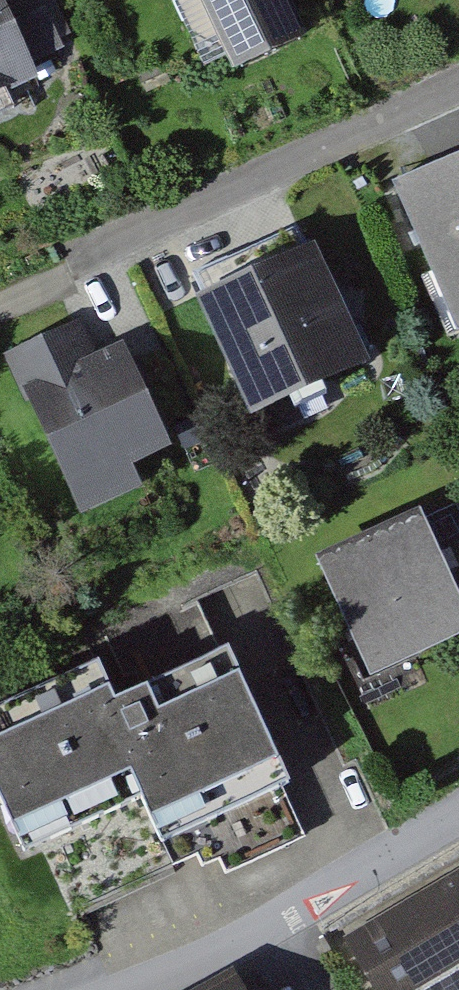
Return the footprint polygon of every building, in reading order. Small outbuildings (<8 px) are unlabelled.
[(39,72),(7,0),(0,0),(0,89),(39,72)] [(234,75),(304,43),(284,0),(199,0),(234,75)] [(458,328),(458,154),(393,184),(458,328)] [(198,293),(251,415),(362,368),(309,245),(198,293)] [(12,353),(85,522),(152,493),(141,465),(169,453),(121,342),(93,354),(80,324),(12,353)] [(316,560),(368,677),(458,636),(458,592),(424,512),(316,560)] [(24,865),(142,815),(167,873),(219,851),(229,874),(312,839),(232,649),(118,697),(101,658),(0,700),(0,809),(24,865)] [(349,942),(376,989),(429,989),(458,973),(458,880),(349,942)] [(212,989),(234,989),(228,980),(212,989)]
